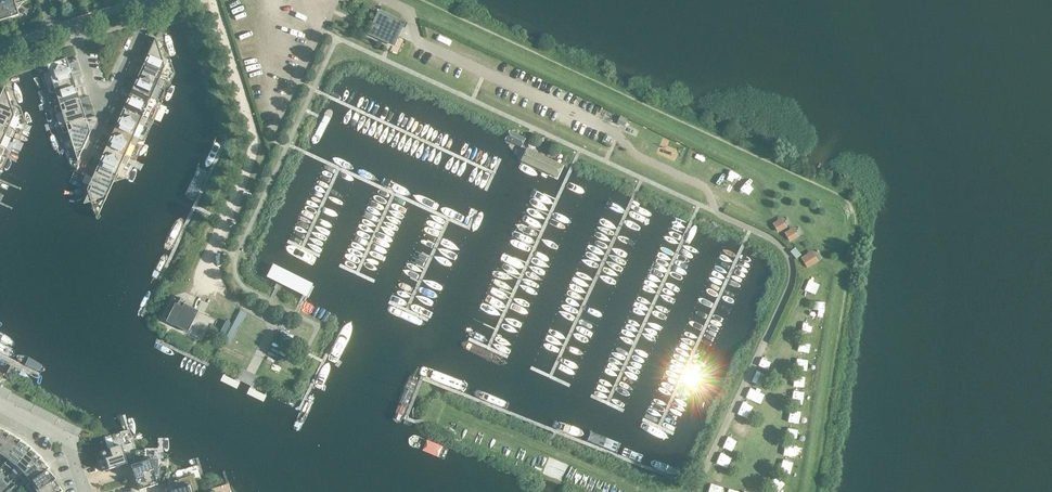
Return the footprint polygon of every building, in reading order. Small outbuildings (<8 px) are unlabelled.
[(7,19),(19,15),(17,8),(18,8),(20,6),(21,5),(22,3),(24,3),(24,2),(27,1),(26,0),(1,0),(7,19)] [(378,10),(367,35),(388,44),(399,20),(378,10)] [(145,67),(142,73),(159,80),(165,68),(165,67),(168,60),(161,58),(155,39),(155,38),(143,66),(145,67)] [(398,50),(401,41),(393,38),(390,47),(398,50)] [(66,66),(64,60),(42,67),(44,74),(49,73),(53,85),(53,86),(70,80),(71,80),(73,80),(68,65),(66,66)] [(164,82),(159,80),(142,73),(140,78),(138,77),(131,91),(134,92),(151,99),(156,87),(161,89),(164,82)] [(72,86),(71,80),(70,80),(53,86),(53,85),(48,87),(50,94),(55,92),(59,105),(77,100),(79,99),(75,85),(72,86)] [(8,129),(9,128),(14,116),(17,109),(11,106),(5,87),(4,87),(0,96),(0,125),(8,129)] [(156,101),(151,99),(134,92),(131,97),(129,96),(123,110),(125,111),(142,118),(148,106),(152,108),(156,101)] [(83,119),(83,120),(86,119),(81,105),(79,106),(77,100),(59,105),(54,107),(57,114),(62,112),(66,125),(83,119)] [(144,127),(147,120),(142,118),(125,111),(123,116),(121,115),(114,129),(117,130),(134,137),(139,125),(144,127)] [(625,127),(628,121),(628,120),(623,118),(620,116),(620,117),(617,124),(625,127)] [(85,125),(83,120),(83,119),(66,125),(61,126),(63,134),(68,132),(75,153),(82,150),(90,133),(88,125),(85,125)] [(0,147),(5,135),(10,137),(13,130),(9,128),(8,129),(0,125),(0,147)] [(106,148),(108,149),(125,156),(131,144),(135,146),(138,139),(134,137),(117,130),(114,135),(112,134),(106,148)] [(522,148),(525,141),(525,140),(510,133),(509,134),(506,140),(522,148)] [(103,153),(97,167),(100,168),(116,175),(122,163),(127,165),(130,158),(125,156),(108,149),(106,154),(103,153)] [(91,187),(88,195),(83,204),(83,205),(103,198),(105,193),(107,194),(107,195),(108,195),(116,175),(100,168),(97,173),(95,172),(94,175),(89,186),(91,187)] [(782,218),(773,223),(778,231),(787,227),(782,218)] [(794,228),(785,232),(790,241),(798,236),(794,228)] [(818,261),(812,251),(801,258),(808,268),(818,261)] [(312,284),(273,264),(266,277),(306,296),(312,284)] [(799,288),(805,290),(809,280),(804,278),(799,288)] [(819,315),(820,301),(810,301),(809,315),(819,315)] [(199,311),(196,310),(183,304),(182,307),(180,306),(177,305),(175,304),(166,322),(168,323),(188,333),(189,331),(191,326),(199,311)] [(230,323),(226,321),(218,337),(223,339),(230,323)] [(794,334),(804,335),(806,323),(796,322),(794,334)] [(801,352),(802,342),(792,341),(791,351),(801,352)] [(269,352),(266,364),(280,367),(282,355),(269,352)] [(787,369),(800,370),(801,359),(788,358),(787,369)] [(783,401),(796,403),(797,391),(785,389),(783,401)] [(794,421),(795,409),(782,409),(782,421),(794,421)] [(0,431),(0,451),(9,436),(10,433),(0,431)] [(20,443),(21,441),(9,436),(0,451),(0,455),(7,460),(20,443)] [(7,460),(16,467),(30,451),(32,449),(20,443),(7,460)] [(125,457),(124,454),(121,446),(110,449),(107,450),(97,454),(102,472),(127,464),(125,457)] [(30,451),(16,467),(24,474),(39,461),(40,461),(41,459),(30,451)] [(560,479),(565,462),(537,454),(534,463),(542,465),(539,473),(560,479)] [(40,461),(39,461),(24,474),(31,483),(48,471),(50,469),(40,461)] [(786,473),(787,461),(774,461),(774,473),(786,473)] [(139,491),(158,485),(155,476),(154,475),(156,475),(156,469),(156,462),(144,462),(133,462),(133,465),(131,466),(134,477),(137,476),(138,480),(136,480),(139,491)] [(31,483),(36,491),(37,491),(55,482),(57,480),(48,471),(31,483)] [(12,482),(6,477),(1,483),(6,487),(12,482)] [(763,485),(769,491),(775,491),(781,487),(771,477),(763,485)] [(190,481),(165,489),(166,491),(194,491),(190,481)] [(37,491),(63,491),(55,482),(37,491)]
